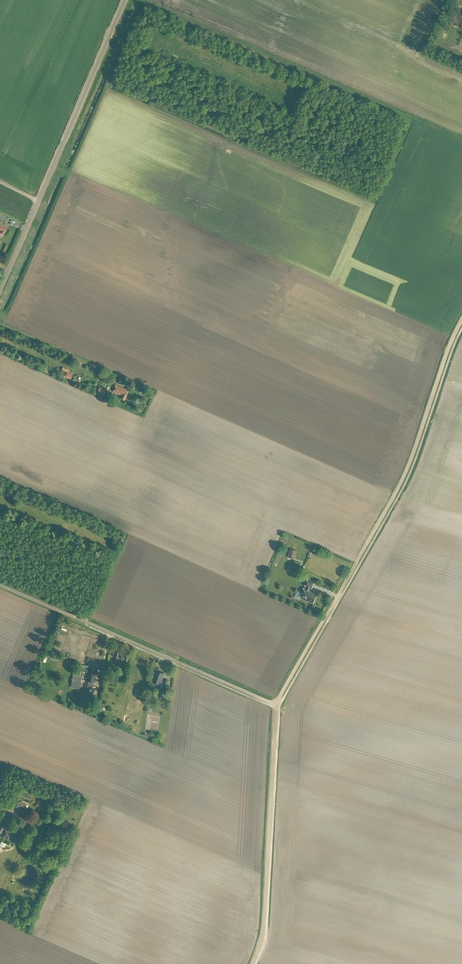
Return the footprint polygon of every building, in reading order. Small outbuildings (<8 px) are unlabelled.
[(61,370),(60,373),(61,374),(65,375),(64,377),(70,380),(72,375),(68,373),(61,370)] [(124,399),(128,390),(116,385),(113,392),(122,395),(120,398),(124,399)] [(114,400),(116,396),(112,394),(113,393),(109,391),(108,394),(105,393),(107,389),(100,386),(96,395),(99,396),(100,395),(104,397),(104,395),(107,396),(107,397),(114,400)] [(290,549),(288,557),(295,559),(297,551),(290,549)] [(306,588),(304,587),(300,598),(308,602),(308,601),(313,603),(317,595),(312,593),(313,591),(310,590),(311,588),(311,589),(314,582),(308,579),(305,586),(306,587),(306,588)] [(94,682),(96,667),(89,665),(86,680),(94,682)] [(164,683),(161,681),(164,673),(157,670),(152,681),(160,684),(159,686),(166,689),(169,680),(166,679),(164,683)] [(79,689),(81,678),(72,676),(70,688),(79,689)] [(94,697),(95,687),(85,685),(82,700),(91,701),(92,697),(94,697)] [(19,800),(17,807),(26,810),(28,803),(19,800)] [(3,837),(15,842),(18,835),(6,830),(3,829),(4,826),(0,824),(0,833),(1,833),(2,831),(5,832),(3,837)]
